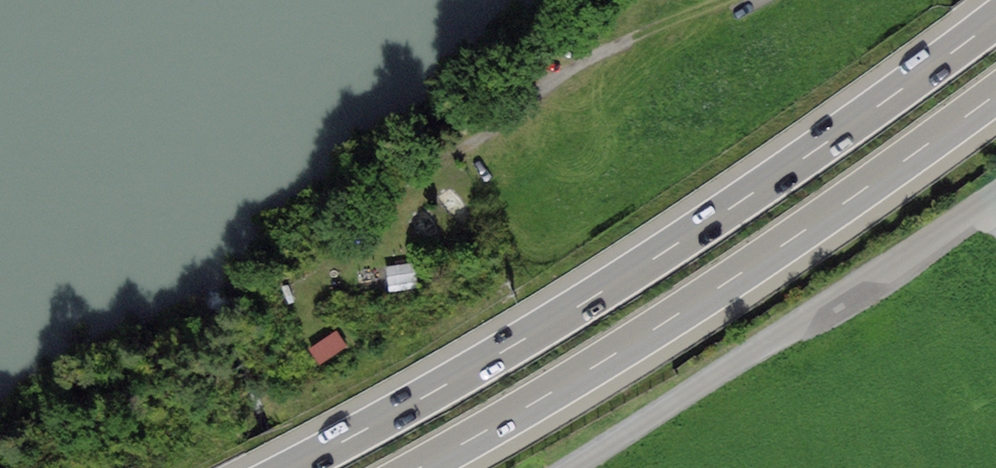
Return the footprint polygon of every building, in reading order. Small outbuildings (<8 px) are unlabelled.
[(415,266),(386,269),(388,292),(417,289),(415,266)] [(337,332),(310,351),(320,366),(347,346),(337,332)]
